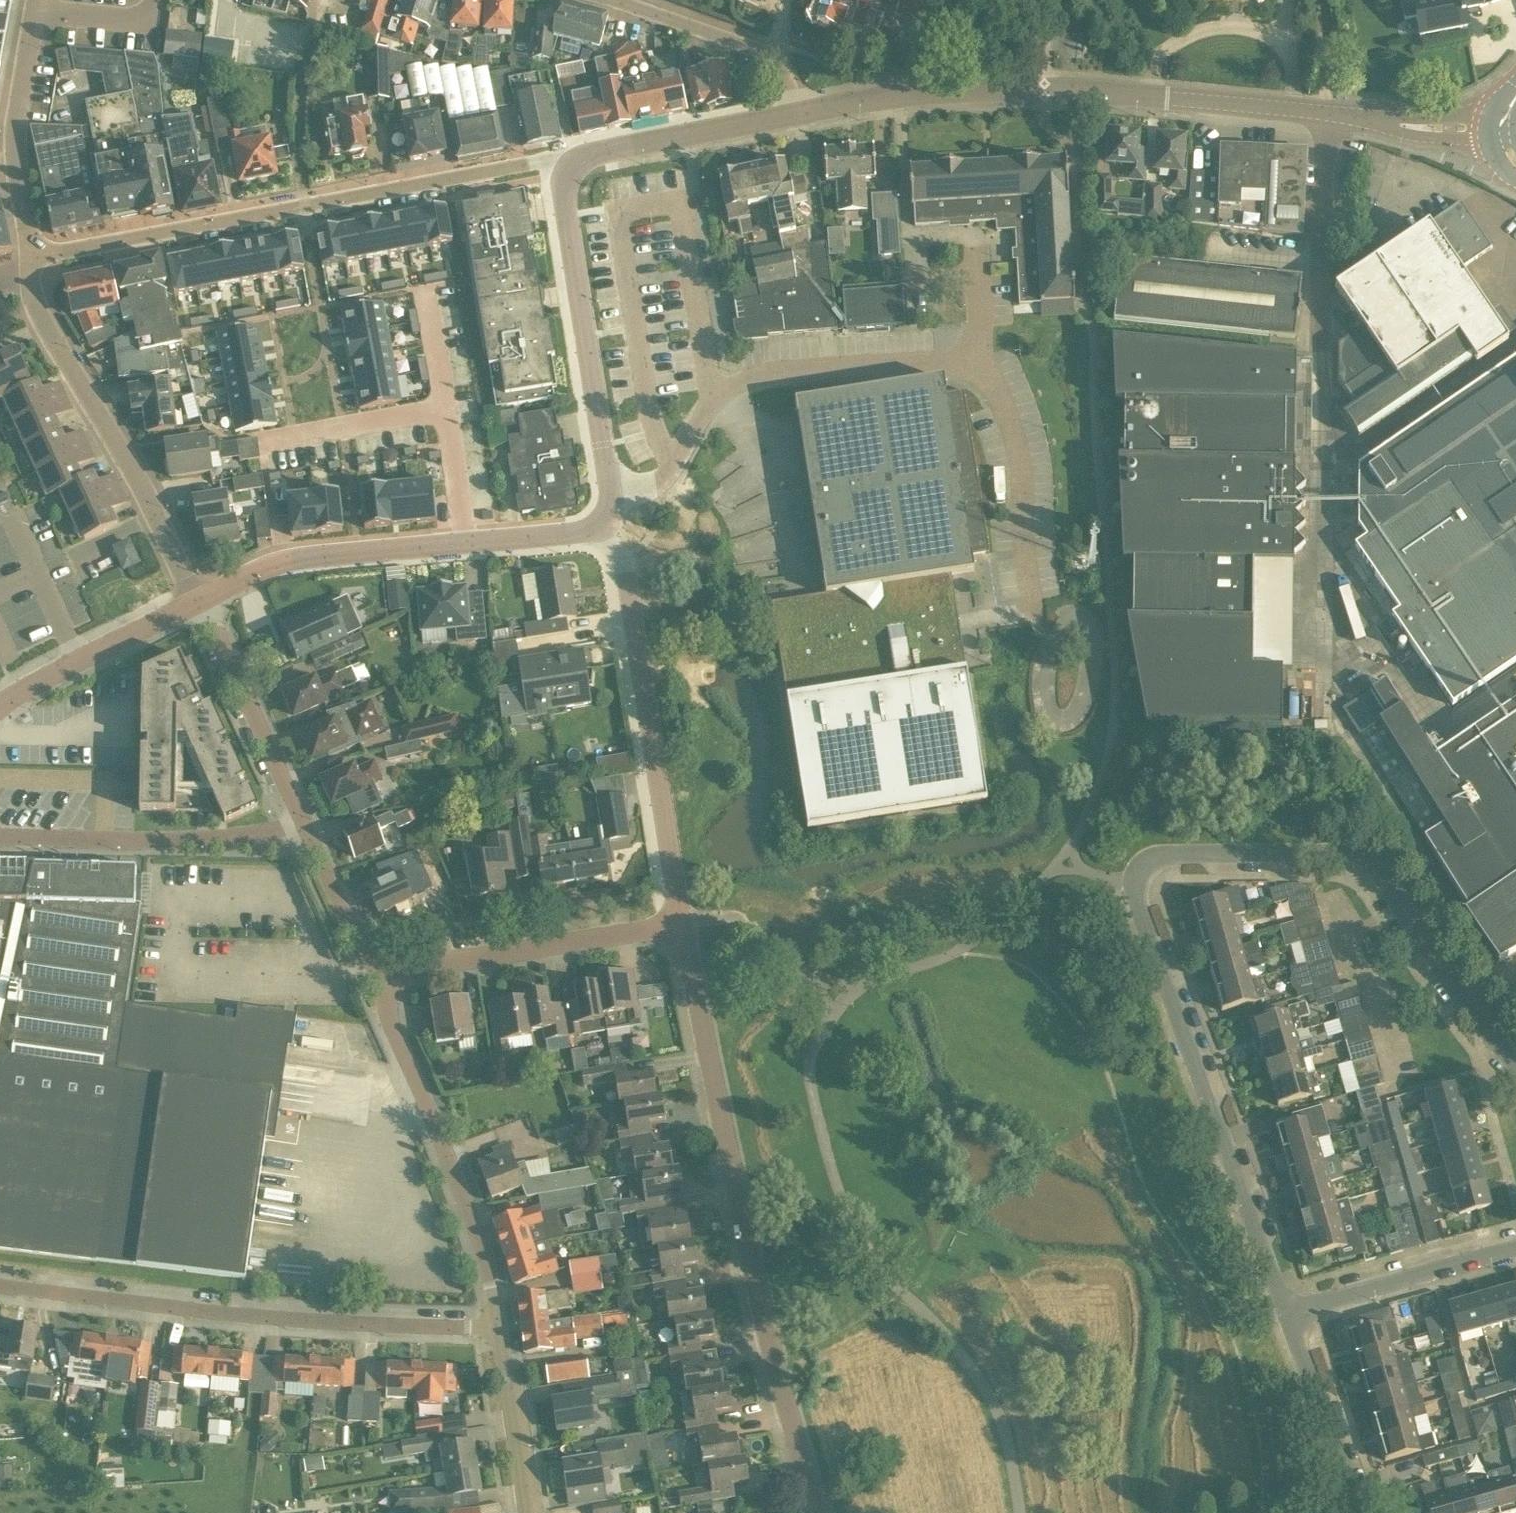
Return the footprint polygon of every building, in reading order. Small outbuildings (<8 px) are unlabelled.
[(11,0),(0,0),(0,60),(11,0)] [(253,7),(263,10),(267,0),(255,0),(253,7)] [(285,16),(289,3),(304,9),(308,0),(267,0),(263,10),(285,16)] [(391,0),(361,0),(359,7),(367,10),(363,24),(358,41),(375,47),(380,30),(382,30),(391,0)] [(419,0),(400,0),(388,38),(400,42),(406,23),(412,24),(419,0)] [(452,0),(419,0),(412,24),(406,23),(400,42),(412,45),(418,27),(426,30),(426,32),(429,37),(447,42),(446,48),(450,29),(452,0)] [(446,48),(460,49),(462,28),(477,30),(480,0),(452,0),(450,29),(446,48)] [(513,0),(485,0),(483,36),(476,36),(473,66),(488,67),(489,51),(495,51),(496,30),(511,31),(513,0)] [(819,14),(822,21),(832,25),(837,23),(838,20),(878,34),(884,17),(868,11),(872,0),(823,0),(819,14)] [(936,0),(899,0),(896,10),(928,22),(936,0)] [(1407,20),(1418,18),(1421,37),(1468,29),(1465,11),(1467,11),(1483,8),(1483,6),(1482,0),(1403,0),(1407,20)] [(557,5),(553,35),(573,41),(593,47),(593,43),(599,45),(608,16),(557,2),(557,5)] [(550,59),(553,31),(533,29),(531,58),(550,59)] [(200,59),(203,34),(167,30),(164,54),(200,59)] [(232,65),(234,42),(204,39),(202,62),(232,65)] [(655,77),(653,60),(649,61),(648,55),(642,56),(637,44),(614,53),(614,55),(629,123),(667,116),(662,93),(659,94),(655,77)] [(60,75),(76,71),(71,48),(55,51),(60,75)] [(367,100),(389,99),(388,48),(366,49),(367,100)] [(164,119),(165,119),(160,67),(156,56),(127,53),(134,94),(139,127),(124,130),(127,147),(128,147),(131,160),(130,161),(140,210),(139,211),(140,216),(172,209),(162,155),(170,153),(164,121),(164,119)] [(690,70),(687,53),(676,56),(682,86),(689,85),(694,107),(706,104),(707,106),(731,101),(723,64),(690,70)] [(511,54),(510,68),(524,67),(525,55),(511,54)] [(581,133),(629,123),(614,55),(594,60),(600,89),(592,91),(592,89),(573,93),(581,133)] [(662,93),(667,116),(686,112),(674,55),(653,60),(655,77),(659,94),(662,93)] [(503,150),(494,108),(487,74),(486,69),(472,72),(471,67),(455,70),(455,66),(439,69),(438,65),(422,68),(422,64),(407,67),(413,99),(422,97),(434,95),(442,93),(457,160),(503,150)] [(487,74),(494,108),(510,105),(502,71),(487,74)] [(522,146),(560,139),(547,75),(510,82),(522,146)] [(111,216),(139,211),(140,210),(130,161),(131,160),(128,147),(127,147),(124,130),(139,127),(134,94),(86,103),(96,155),(91,156),(101,206),(109,204),(111,216)] [(425,156),(445,152),(434,95),(422,97),(426,116),(404,120),(408,143),(406,143),(410,161),(426,158),(425,156)] [(212,132),(230,128),(224,97),(206,100),(212,132)] [(359,158),(364,152),(367,152),(365,139),(370,138),(363,98),(345,102),(348,117),(322,121),(329,157),(345,154),(345,156),(349,155),(353,159),(359,158)] [(164,121),(170,153),(177,194),(180,194),(184,213),(219,207),(212,169),(201,171),(198,154),(199,154),(192,118),(165,119),(164,119),(164,121)] [(270,149),(269,141),(266,127),(227,135),(232,162),(238,161),(243,182),(258,179),(259,181),(263,180),(263,178),(275,175),(273,162),(290,158),(288,146),(270,149)] [(1127,133),(1127,131),(1114,130),(1114,133),(1109,133),(1109,163),(1130,164),(1130,178),(1143,179),(1142,152),(1136,152),(1136,134),(1127,133)] [(1182,190),(1184,172),(1186,155),(1182,155),(1183,139),(1159,137),(1155,169),(1170,171),(1168,189),(1182,190)] [(52,234),(90,226),(83,195),(93,193),(80,138),(33,149),(52,234)] [(1216,210),(1188,207),(1188,223),(1215,226),(1303,237),(1307,151),(1220,147),(1219,173),(1216,210)] [(873,148),(823,151),(825,181),(837,181),(839,213),(866,212),(864,179),(874,179),(873,148)] [(779,234),(794,230),(788,199),(804,195),(801,178),(787,181),(783,163),(782,163),(778,159),(770,160),(768,166),(766,166),(773,201),(772,201),(774,210),(769,211),(773,231),(778,230),(779,234)] [(1064,159),(908,169),(911,206),(913,206),(914,225),(996,220),(997,231),(1015,230),(1019,305),(1040,304),(1041,316),(1074,314),(1064,159)] [(746,207),(772,201),(773,201),(766,166),(739,172),(746,207)] [(748,219),(746,207),(739,172),(718,176),(728,223),(738,221),(742,235),(751,233),(748,219)] [(1216,210),(1219,173),(1190,172),(1188,207),(1216,210)] [(1119,213),(1119,199),(1111,199),(1110,175),(1096,175),(1097,211),(1119,213)] [(1161,219),(1161,184),(1145,184),(1145,201),(1145,218),(1145,219),(1161,219)] [(496,273),(530,268),(526,241),(532,240),(528,219),(534,218),(532,206),(526,207),(523,189),(461,200),(475,287),(497,284),(496,273)] [(1145,201),(1131,200),(1131,216),(1145,218),(1145,201)] [(1476,362),(1507,341),(1458,269),(1491,247),(1483,235),(1460,202),(1334,287),(1361,329),(1336,345),(1338,380),(1354,404),(1342,412),(1358,437),(1474,358),(1476,362)] [(0,206),(0,256),(11,253),(12,252),(0,206)] [(445,207),(423,212),(430,247),(452,243),(445,207)] [(423,212),(402,216),(408,251),(430,247),(423,212)] [(402,216),(382,219),(388,255),(408,251),(402,216)] [(381,218),(358,223),(358,224),(365,259),(388,255),(382,219),(381,218)] [(358,224),(338,227),(345,263),(365,259),(358,224)] [(877,226),(879,256),(899,255),(897,225),(877,226)] [(338,227),(316,232),(322,267),(345,263),(338,227)] [(812,277),(809,245),(807,227),(794,230),(779,234),(780,243),(750,249),(761,299),(733,304),(738,331),(739,333),(740,334),(742,336),(744,337),(746,337),(748,337),(836,331),(829,276),(812,277)] [(828,228),(830,256),(846,255),(845,228),(828,228)] [(297,235),(275,239),(281,275),(304,270),(297,235)] [(275,239),(254,243),(260,279),(281,275),(275,239)] [(254,243),(233,247),(240,282),(260,279),(254,243)] [(812,277),(829,276),(825,244),(809,245),(812,277)] [(233,246),(210,251),(217,287),(240,282),(233,247),(233,246)] [(210,251),(190,255),(197,290),(217,287),(210,251)] [(190,255),(168,259),(174,295),(197,290),(190,255)] [(181,345),(167,284),(161,257),(142,261),(143,265),(116,270),(121,294),(127,292),(130,302),(124,303),(121,308),(124,323),(134,320),(137,333),(117,342),(122,379),(169,373),(168,367),(184,363),(184,362),(180,345),(181,345)] [(1277,274),(1148,260),(1121,257),(1114,318),(1296,338),(1298,316),(1299,316),(1301,299),(1300,299),(1302,276),(1277,274)] [(497,284),(475,287),(488,367),(500,365),(507,407),(547,400),(546,390),(552,389),(547,357),(555,356),(550,324),(538,326),(534,306),(542,305),(536,273),(531,274),(530,268),(496,273),(497,284)] [(106,337),(102,328),(99,320),(95,313),(119,308),(111,271),(87,276),(65,281),(67,288),(64,289),(69,311),(71,310),(73,317),(78,316),(90,343),(106,337)] [(447,272),(435,274),(436,282),(448,280),(447,272)] [(435,274),(423,276),(424,284),(436,282),(435,274)] [(404,280),(392,282),(394,290),(406,288),(404,280)] [(392,282),(380,284),(382,292),(394,290),(392,282)] [(362,287),(350,289),(351,297),(363,295),(362,287)] [(350,289),(337,292),(339,300),(351,297),(350,289)] [(846,331),(904,327),(901,290),(843,294),(846,331)] [(299,299),(286,301),(288,309),(300,307),(299,299)] [(286,301),(274,303),(276,311),(288,309),(286,301)] [(382,302),(341,310),(345,334),(387,327),(382,302)] [(256,308),(244,310),(246,318),(258,315),(256,308)] [(244,310),(232,312),(234,320),(246,318),(244,310)] [(416,310),(408,311),(410,323),(418,322),(416,310)] [(213,316),(202,318),(203,326),(215,323),(213,316)] [(202,318),(189,320),(191,328),(203,326),(202,318)] [(106,337),(90,343),(92,347),(126,333),(122,320),(102,328),(106,337)] [(418,322),(410,323),(412,335),(420,334),(418,322)] [(258,326),(217,333),(221,359),(263,351),(258,326)] [(345,334),(345,335),(350,361),(392,353),(387,327),(345,334)] [(1296,403),(1296,358),(1112,340),(1116,401),(1125,401),(1125,459),(1119,459),(1124,561),(1134,561),(1134,620),(1128,619),(1148,729),(1283,730),(1284,669),(1254,668),(1254,562),(1294,562),(1294,554),(1296,554),(1306,545),(1296,534),(1306,525),(1296,514),(1306,505),(1296,494),(1306,485),(1296,475),(1295,475),(1295,461),(1285,461),(1286,402),(1296,403)] [(198,350),(190,352),(192,364),(200,363),(198,350)] [(263,351),(221,359),(226,382),(267,374),(263,351)] [(17,392),(15,388),(28,381),(15,352),(2,358),(0,354),(0,401),(5,399),(5,398),(17,392)] [(392,353),(350,361),(355,384),(396,376),(392,353)] [(425,358),(417,360),(419,371),(427,370),(425,358)] [(1357,526),(1367,538),(1358,544),(1400,608),(1393,613),(1416,649),(1445,691),(1452,702),(1515,659),(1515,359),(1357,467),(1357,526)] [(427,370),(419,371),(421,383),(429,382),(427,370)] [(267,374),(226,382),(231,408),(272,400),(273,400),(268,374),(267,374)] [(396,376),(355,384),(359,409),(401,401),(396,376)] [(826,597),(773,606),(808,827),(985,799),(950,574),(973,571),(971,558),(989,555),(963,392),(945,395),(943,380),(795,404),(802,448),(803,447),(826,597)] [(176,429),(169,381),(140,385),(141,386),(129,388),(132,411),(143,409),(146,433),(176,429)] [(28,446),(60,431),(54,419),(71,411),(59,385),(42,393),(37,383),(17,392),(5,398),(5,399),(11,412),(8,413),(18,436),(22,434),(28,446)] [(272,400),(231,408),(235,432),(276,425),(272,400)] [(212,409),(204,411),(207,423),(215,421),(212,409)] [(517,421),(516,410),(499,412),(501,428),(518,425),(520,438),(509,440),(522,514),(579,505),(570,447),(564,448),(560,425),(556,426),(554,415),(517,421)] [(61,490),(83,480),(78,468),(94,460),(82,434),(65,441),(60,431),(28,446),(34,461),(31,462),(41,485),(44,483),(50,496),(62,491),(61,490)] [(205,437),(167,444),(169,461),(208,455),(208,453),(221,452),(220,444),(219,439),(205,441),(205,437)] [(237,441),(220,444),(221,452),(222,459),(240,457),(240,461),(260,458),(257,438),(257,437),(237,440),(237,441)] [(399,451),(400,459),(411,457),(410,449),(399,451)] [(429,459),(441,457),(440,449),(428,452),(429,459)] [(208,455),(169,461),(172,478),(210,473),(208,455)] [(357,459),(358,467),(370,464),(368,457),(357,459)] [(340,462),(328,464),(330,472),(341,470),(340,462)] [(479,466),(483,488),(492,486),(488,464),(479,466)] [(282,481),(280,473),(269,475),(270,483),(282,481)] [(235,492),(264,488),(263,474),(233,478),(235,492)] [(61,490),(62,491),(67,504),(65,505),(74,528),(78,526),(84,539),(116,524),(110,512),(127,504),(116,477),(99,485),(94,475),(83,480),(61,490)] [(443,520),(439,481),(414,483),(418,523),(443,520)] [(414,483),(390,486),(394,525),(418,523),(414,483)] [(390,486),(365,488),(369,528),(394,525),(390,486)] [(337,491),(312,494),(316,534),(341,531),(337,491)] [(231,521),(230,521),(227,494),(194,498),(198,525),(203,525),(231,521)] [(316,534),(312,494),(287,496),(291,536),(316,534)] [(258,540),(271,538),(267,508),(254,510),(258,540)] [(231,521),(203,525),(206,549),(240,545),(236,520),(230,521),(231,521)] [(124,570),(137,564),(128,544),(115,550),(124,570)] [(526,640),(568,633),(565,619),(576,617),(568,570),(536,575),(543,621),(524,624),(526,640)] [(471,612),(469,593),(468,586),(455,587),(455,584),(433,586),(433,589),(420,591),(424,631),(460,627),(461,640),(488,638),(486,611),(471,612)] [(408,608),(407,598),(393,600),(394,610),(408,608)] [(359,630),(346,599),(333,605),(332,603),(282,624),(297,660),(348,639),(346,636),(359,630)] [(350,638),(329,647),(335,659),(335,660),(355,651),(350,638)] [(493,644),(492,644),(494,654),(497,678),(502,719),(528,715),(528,719),(545,716),(545,711),(590,704),(587,683),(585,670),(582,652),(520,661),(517,640),(493,644)] [(467,647),(451,648),(453,661),(468,660),(467,647)] [(216,743),(226,738),(210,704),(204,707),(196,689),(202,686),(192,663),(185,666),(180,654),(143,671),(142,692),(142,695),(153,695),(153,718),(143,718),(143,716),(141,716),(141,718),(142,718),(141,739),(152,739),(152,749),(141,749),(140,781),(151,781),(151,791),(140,791),(140,811),(213,813),(204,792),(177,791),(178,737),(186,737),(224,822),(257,807),(249,788),(239,793),(235,784),(245,779),(230,747),(220,752),(216,743)] [(298,687),(285,693),(286,696),(295,717),(325,704),(336,699),(338,703),(366,700),(358,682),(352,669),(347,656),(311,672),(313,677),(296,684),(298,687)] [(1436,756),(1386,681),(1372,691),(1389,716),(1362,734),(1430,835),(1429,836),(1475,905),(1472,908),(1506,959),(1515,952),(1515,702),(1436,756)] [(1359,735),(1362,734),(1389,716),(1372,691),(1343,709),(1359,735)] [(317,731),(304,737),(314,760),(336,751),(338,754),(361,743),(359,739),(384,728),(379,718),(371,699),(356,706),(355,703),(326,713),(329,719),(315,725),(317,731)] [(404,744),(419,740),(460,731),(456,713),(400,727),(404,743),(404,744)] [(404,744),(404,743),(384,748),(387,760),(422,752),(419,740),(404,744)] [(599,770),(630,770),(630,757),(599,757),(599,770)] [(353,767),(323,782),(334,804),(345,798),(354,817),(372,809),(364,793),(365,793),(363,788),(381,779),(373,762),(355,771),(353,767)] [(590,841),(569,844),(575,882),(607,877),(604,858),(610,858),(607,840),(626,837),(619,797),(618,795),(597,798),(601,827),(588,829),(590,841)] [(412,823),(406,811),(393,817),(391,813),(365,824),(364,823),(352,828),(352,830),(345,834),(356,858),(385,845),(384,843),(393,839),(387,827),(396,823),(399,829),(412,823)] [(489,856),(469,859),(475,899),(505,894),(502,874),(501,866),(515,864),(514,858),(532,855),(535,870),(540,869),(541,876),(543,887),(575,882),(569,844),(547,847),(546,837),(530,840),(526,815),(507,818),(509,832),(486,836),(489,856)] [(95,1261),(244,1283),(284,1015),(239,1008),(236,1023),(125,1006),(140,906),(135,905),(136,870),(17,866),(17,864),(0,864),(0,1250),(95,1261)] [(379,916),(411,902),(399,876),(368,890),(379,916)] [(1292,884),(1294,896),(1309,894),(1308,884),(1292,884)] [(1229,917),(1242,913),(1236,892),(1188,905),(1194,927),(1229,917)] [(1313,894),(1287,897),(1291,913),(1316,905),(1313,894)] [(1316,905),(1291,913),(1294,922),(1295,927),(1321,919),(1316,905)] [(1235,938),(1229,917),(1194,927),(1200,948),(1235,938)] [(1321,919),(1295,927),(1300,941),(1325,934),(1321,919)] [(1325,934),(1300,941),(1303,953),(1328,945),(1325,934)] [(1206,970),(1261,954),(1257,940),(1237,946),(1235,938),(1200,948),(1206,970)] [(1328,945),(1303,953),(1306,964),(1307,967),(1332,959),(1328,945)] [(1247,981),(1247,980),(1244,969),(1264,963),(1261,954),(1206,970),(1212,991),(1247,981)] [(1332,959),(1307,967),(1311,981),(1336,974),(1332,959)] [(1306,964),(1289,968),(1298,998),(1314,993),(1311,981),(1307,967),(1306,964)] [(603,1015),(606,1031),(642,1025),(636,987),(624,989),(621,973),(619,973),(618,970),(615,968),(599,971),(597,973),(598,977),(596,977),(597,983),(598,983),(603,1015)] [(1336,974),(1311,981),(1314,993),(1314,994),(1340,987),(1336,974)] [(1247,981),(1212,991),(1218,1012),(1264,999),(1258,976),(1247,980),(1247,981)] [(569,1038),(606,1031),(603,1015),(598,983),(597,983),(575,987),(578,1002),(565,1005),(569,1038)] [(1331,1008),(1356,1001),(1353,987),(1327,994),(1331,1008)] [(569,1038),(565,1005),(552,1007),(550,991),(525,995),(525,999),(526,999),(531,1032),(532,1032),(542,1030),(544,1042),(569,1038)] [(468,999),(431,1005),(431,1007),(433,1016),(434,1019),(438,1044),(444,1043),(458,1041),(475,1038),(468,999)] [(532,1037),(532,1032),(531,1032),(526,999),(525,999),(501,1003),(504,1020),(491,1022),(496,1054),(510,1052),(508,1041),(532,1037)] [(1256,1043),(1296,1032),(1295,1032),(1302,1030),(1298,1018),(1309,1015),(1305,1001),(1287,1006),(1288,1011),(1250,1021),(1256,1043)] [(1335,1023),(1361,1016),(1356,1001),(1331,1008),(1335,1023)] [(1340,1039),(1365,1031),(1361,1016),(1335,1023),(1340,1039)] [(1343,1050),(1369,1043),(1365,1031),(1340,1039),(1343,1050)] [(1262,1064),(1320,1048),(1320,1046),(1314,1048),(1311,1038),(1298,1041),(1296,1032),(1256,1043),(1262,1064)] [(1347,1065),(1373,1058),(1369,1043),(1343,1050),(1347,1065)] [(586,1047),(572,1048),(574,1068),(588,1066),(586,1047)] [(1268,1086),(1315,1073),(1311,1057),(1322,1054),(1320,1048),(1262,1064),(1268,1086)] [(1352,1081),(1377,1074),(1373,1058),(1347,1065),(1352,1081)] [(656,1096),(652,1073),(628,1077),(626,1064),(581,1072),(584,1085),(613,1080),(617,1105),(622,1104),(656,1096)] [(1315,1073),(1268,1086),(1274,1107),(1312,1097),(1313,1099),(1328,1095),(1325,1083),(1318,1085),(1315,1073)] [(1377,1074),(1352,1081),(1355,1093),(1381,1085),(1377,1074)] [(1428,1119),(1460,1110),(1453,1086),(1422,1095),(1428,1119)] [(617,1142),(651,1135),(649,1123),(665,1120),(661,1096),(656,1096),(622,1104),(626,1127),(615,1129),(617,1142)] [(1366,1126),(1385,1120),(1381,1106),(1362,1111),(1366,1126)] [(1325,1137),(1317,1108),(1288,1116),(1290,1124),(1272,1129),(1278,1151),(1313,1141),(1325,1137)] [(1403,1126),(1398,1109),(1389,1111),(1394,1129),(1403,1126)] [(1435,1142),(1466,1134),(1460,1110),(1428,1119),(1435,1142)] [(1372,1147),(1391,1142),(1385,1120),(1366,1126),(1372,1147)] [(558,1145),(580,1137),(575,1124),(553,1132),(558,1145)] [(1402,1158),(1411,1156),(1405,1131),(1395,1134),(1402,1158)] [(1442,1166),(1473,1158),(1466,1134),(1435,1142),(1442,1166)] [(673,1169),(669,1145),(653,1148),(651,1135),(617,1142),(619,1155),(629,1153),(633,1174),(626,1175),(627,1179),(639,1177),(639,1176),(673,1169)] [(1285,1172),(1336,1157),(1336,1156),(1319,1160),(1313,1141),(1278,1151),(1285,1172)] [(524,1198),(538,1196),(580,1189),(595,1186),(589,1170),(530,1180),(523,1163),(515,1166),(507,1146),(494,1151),(496,1157),(479,1163),(483,1174),(481,1174),(491,1198),(520,1188),(524,1198)] [(1397,1163),(1393,1150),(1374,1155),(1378,1169),(1397,1163)] [(1291,1194),(1330,1182),(1330,1181),(1335,1180),(1332,1169),(1339,1167),(1336,1157),(1285,1172),(1291,1194)] [(1449,1191),(1480,1182),(1473,1158),(1442,1166),(1449,1191)] [(1409,1182),(1418,1179),(1413,1162),(1404,1165),(1409,1182)] [(1384,1190),(1403,1185),(1397,1163),(1378,1169),(1384,1190)] [(634,1213),(669,1208),(667,1195),(682,1193),(678,1168),(673,1169),(639,1176),(639,1177),(627,1179),(631,1201),(618,1204),(619,1216),(634,1214),(634,1213)] [(1414,1201),(1423,1198),(1418,1179),(1409,1182),(1414,1201)] [(1297,1215),(1348,1200),(1348,1198),(1336,1202),(1330,1182),(1291,1194),(1297,1215)] [(1480,1182),(1449,1191),(1455,1216),(1487,1207),(1480,1182)] [(557,1211),(583,1207),(580,1189),(538,1196),(541,1214),(557,1211)] [(1421,1225),(1434,1221),(1439,1220),(1435,1204),(1425,1207),(1423,1198),(1414,1201),(1421,1225)] [(1303,1236),(1356,1221),(1356,1219),(1354,1220),(1348,1200),(1297,1215),(1303,1236)] [(1414,1225),(1409,1206),(1390,1211),(1395,1230),(1414,1225)] [(545,1240),(537,1213),(534,1207),(493,1220),(503,1253),(545,1240)] [(690,1242),(690,1241),(687,1217),(670,1220),(669,1208),(634,1213),(634,1214),(636,1226),(647,1224),(651,1249),(657,1248),(657,1247),(690,1242)] [(570,1215),(574,1228),(587,1224),(583,1211),(570,1215)] [(595,1216),(598,1231),(612,1229),(605,1213),(595,1216)] [(1356,1221),(1303,1236),(1309,1258),(1336,1250),(1339,1260),(1365,1252),(1356,1221)] [(556,1271),(550,1254),(545,1240),(503,1253),(514,1285),(556,1271)] [(652,1286),(685,1280),(683,1268),(699,1265),(695,1240),(690,1241),(690,1242),(657,1247),(657,1248),(661,1271),(649,1273),(652,1286)] [(615,1255),(598,1257),(600,1275),(618,1273),(615,1255)] [(707,1315),(707,1314),(703,1290),(687,1293),(685,1280),(652,1286),(654,1299),(665,1297),(668,1322),(674,1321),(674,1320),(707,1315)] [(1505,1324),(1515,1320),(1515,1286),(1496,1292),(1505,1324)] [(548,1322),(548,1321),(546,1312),(570,1309),(567,1291),(517,1297),(521,1325),(548,1322)] [(1481,1330),(1505,1324),(1496,1292),(1472,1299),(1481,1330)] [(1456,1337),(1481,1330),(1472,1299),(1447,1305),(1456,1337)] [(1372,1312),(1375,1324),(1395,1318),(1392,1307),(1372,1312)] [(604,1324),(629,1321),(628,1312),(603,1315),(604,1324)] [(668,1358),(700,1354),(698,1341),(715,1338),(711,1314),(707,1314),(707,1315),(674,1320),(674,1321),(678,1344),(666,1346),(668,1358)] [(548,1322),(521,1325),(525,1354),(574,1348),(573,1339),(603,1335),(601,1315),(548,1321),(548,1322)] [(1429,1334),(1440,1331),(1439,1329),(1445,1327),(1442,1316),(1436,1318),(1436,1316),(1424,1319),(1429,1334)] [(1353,1356),(1391,1345),(1391,1344),(1401,1341),(1395,1321),(1347,1334),(1353,1356)] [(36,1328),(11,1324),(9,1339),(4,1338),(0,1367),(0,1369),(29,1373),(36,1328)] [(1440,1331),(1429,1334),(1432,1346),(1443,1343),(1440,1331)] [(105,1379),(111,1339),(72,1334),(69,1358),(58,1357),(61,1372),(105,1379)] [(111,1339),(105,1379),(130,1383),(136,1378),(145,1379),(150,1345),(111,1339)] [(1359,1377),(1409,1363),(1407,1352),(1394,1356),(1391,1345),(1353,1356),(1359,1377)] [(210,1377),(212,1351),(173,1347),(170,1373),(210,1377)] [(212,1351),(210,1377),(249,1381),(252,1356),(212,1351)] [(723,1386),(719,1363),(702,1366),(700,1354),(668,1358),(670,1371),(681,1369),(686,1394),(690,1393),(690,1392),(723,1386)] [(312,1385),(314,1360),(275,1357),(273,1383),(312,1385)] [(1440,1377),(1458,1372),(1454,1357),(1436,1362),(1440,1377)] [(314,1360),(312,1385),(352,1388),(353,1362),(314,1360)] [(1365,1398),(1415,1384),(1409,1363),(1359,1377),(1365,1398)] [(415,1391),(416,1365),(376,1364),(375,1390),(386,1390),(386,1397),(406,1398),(406,1391),(415,1391)] [(416,1365),(415,1391),(454,1392),(455,1366),(416,1365)] [(589,1378),(588,1378),(590,1391),(619,1386),(621,1397),(637,1395),(636,1390),(631,1370),(589,1378)] [(1446,1398),(1458,1395),(1458,1393),(1463,1391),(1458,1372),(1440,1377),(1446,1398)] [(65,1403),(69,1383),(56,1381),(56,1378),(29,1374),(25,1399),(52,1404),(53,1401),(65,1403)] [(1515,1389),(1515,1379),(1496,1385),(1499,1394),(1515,1389)] [(153,1427),(158,1385),(159,1384),(141,1382),(136,1430),(152,1432),(153,1427)] [(158,1385),(153,1427),(156,1427),(154,1445),(164,1446),(188,1448),(189,1430),(174,1429),(178,1384),(161,1382),(160,1385),(158,1385)] [(1499,1394),(1496,1385),(1476,1391),(1474,1382),(1468,1384),(1473,1401),(1499,1394)] [(1371,1420),(1424,1405),(1421,1395),(1419,1396),(1415,1384),(1365,1398),(1371,1420)] [(685,1431),(716,1425),(714,1413),(731,1410),(727,1386),(723,1386),(690,1392),(690,1393),(694,1416),(683,1418),(685,1431)] [(276,1418),(277,1395),(262,1394),(260,1417),(276,1418)] [(379,1422),(380,1394),(364,1394),(364,1398),(348,1398),(347,1420),(379,1422)] [(1452,1419),(1464,1416),(1458,1395),(1446,1398),(1452,1419)] [(557,1433),(593,1427),(587,1396),(552,1402),(557,1433)] [(324,1415),(325,1398),(313,1397),(312,1414),(324,1415)] [(1515,1474),(1515,1426),(1509,1400),(1497,1403),(1515,1475),(1515,1474)] [(1377,1441),(1430,1426),(1424,1405),(1371,1420),(1377,1441)] [(1464,1416),(1452,1419),(1458,1440),(1470,1436),(1470,1435),(1464,1416)] [(417,1437),(442,1433),(440,1418),(415,1422),(417,1437)] [(229,1437),(230,1421),(209,1420),(208,1435),(209,1435),(208,1442),(226,1443),(226,1437),(229,1437)] [(739,1460),(739,1459),(735,1435),(719,1438),(716,1425),(685,1431),(687,1443),(698,1442),(702,1466),(707,1466),(707,1465),(739,1460)] [(1430,1426),(1377,1441),(1383,1462),(1436,1447),(1430,1426)] [(651,1435),(658,1469),(670,1466),(663,1433),(651,1435)] [(445,1473),(476,1468),(475,1467),(479,1466),(482,1463),(480,1453),(477,1451),(473,1452),(471,1444),(440,1449),(433,1450),(431,1437),(382,1445),(385,1459),(403,1455),(403,1457),(424,1453),(426,1462),(442,1460),(445,1473)] [(1454,1447),(1457,1458),(1481,1452),(1478,1440),(1454,1447)] [(569,1507),(587,1504),(605,1501),(599,1463),(625,1459),(622,1441),(596,1445),(598,1456),(562,1462),(569,1507)] [(1435,1464),(1457,1458),(1454,1447),(1432,1453),(1435,1464)] [(1425,1467),(1435,1464),(1432,1453),(1422,1456),(1425,1467)] [(104,1458),(108,1481),(126,1478),(122,1455),(104,1458)] [(305,1473),(324,1470),(322,1456),(304,1458),(305,1473)] [(697,1505),(710,1502),(734,1498),(732,1485),(748,1482),(744,1458),(739,1459),(739,1460),(707,1465),(707,1466),(711,1489),(679,1494),(680,1505),(697,1503),(697,1505)] [(1496,1512),(1515,1512),(1515,1500),(1507,1467),(1487,1473),(1487,1475),(1486,1475),(1496,1512)] [(476,1468),(445,1473),(447,1486),(438,1488),(388,1491),(389,1512),(448,1509),(451,1508),(479,1503),(477,1493),(480,1493),(476,1468)] [(1486,1475),(1466,1481),(1463,1468),(1460,1469),(1473,1512),(1496,1512),(1486,1475)] [(1460,1469),(1451,1472),(1454,1482),(1444,1485),(1446,1491),(1444,1492),(1450,1512),(1473,1512),(1460,1469)] [(11,1489),(11,1481),(0,1481),(0,1489),(11,1489)] [(1444,1492),(1437,1494),(1433,1482),(1418,1486),(1426,1512),(1450,1512),(1444,1492)] [(620,1500),(592,1504),(593,1512),(622,1512),(620,1500)] [(710,1502),(697,1505),(697,1512),(711,1512),(710,1502)]
